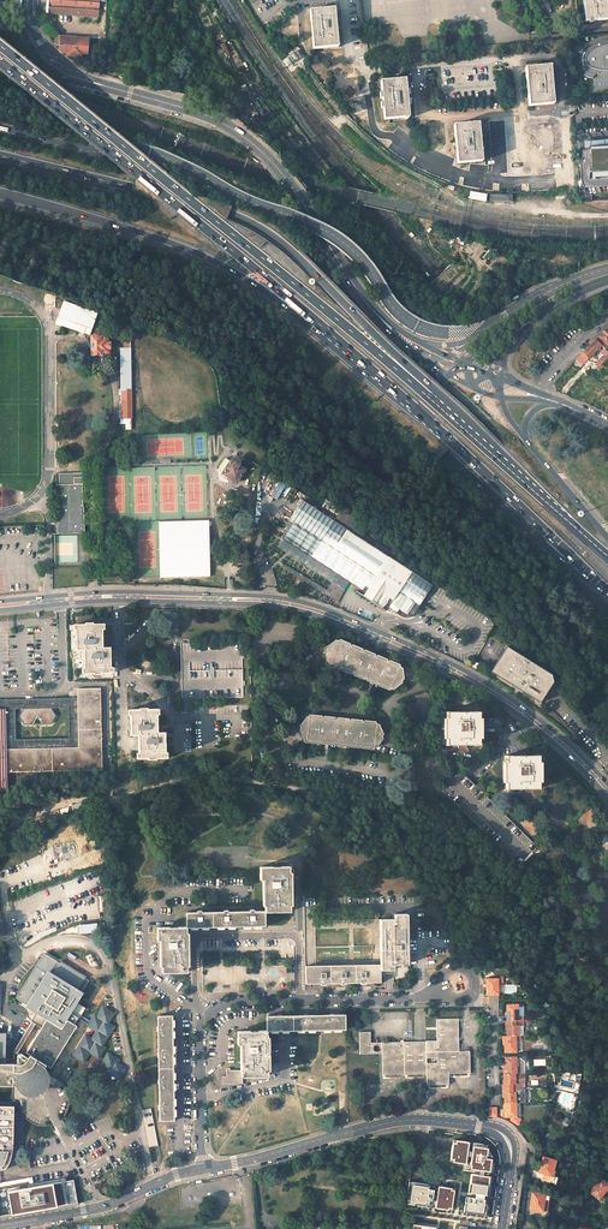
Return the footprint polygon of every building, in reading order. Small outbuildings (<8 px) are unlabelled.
[(48,13),(50,14),(60,14),(79,15),(80,0),(49,0),(48,13)] [(79,15),(98,16),(99,0),(80,0),(79,15)] [(586,22),(606,20),(604,0),(584,0),(586,22)] [(335,8),(310,11),(313,49),(319,49),(338,47),(335,8)] [(283,10),(279,13),(282,19),(287,16),(283,10)] [(78,38),(55,36),(55,44),(56,45),(60,45),(59,51),(62,53),(67,53),(66,56),(82,57),(82,54),(87,55),(88,38),(78,38)] [(584,97),(607,87),(607,42),(606,43),(606,41),(599,43),(593,46),(590,48),(587,52),(584,51),(581,54),(580,56),(579,61),(580,63),(580,64),(582,67),(585,69),(587,70),(584,75),(594,78),(584,96),(584,97)] [(301,57),(297,50),(289,56),(293,62),(301,57)] [(550,65),(525,68),(529,106),(554,104),(551,77),(550,65)] [(406,79),(381,81),(384,120),(390,119),(405,118),(405,119),(408,119),(408,117),(409,117),(406,85),(406,79)] [(473,123),(454,125),(457,163),(482,161),(479,123),(473,123)] [(584,141),(584,148),(607,145),(607,139),(584,141)] [(579,151),(581,196),(583,196),(593,195),(607,194),(607,149),(588,150),(583,151),(579,151)] [(471,192),(469,198),(486,201),(487,195),(471,192)] [(61,326),(84,334),(86,328),(92,330),(98,313),(63,302),(58,318),(63,320),(61,326)] [(595,339),(602,345),(605,348),(607,345),(607,326),(595,339)] [(101,337),(92,337),(92,343),(92,348),(92,355),(101,355),(101,354),(103,354),(109,354),(109,349),(110,348),(110,343),(109,343),(109,338),(101,338),(101,337)] [(602,345),(595,339),(582,353),(588,359),(602,345)] [(131,348),(120,348),(121,390),(131,390),(131,348)] [(605,348),(601,351),(604,354),(596,362),(598,368),(607,358),(607,351),(605,348)] [(588,359),(582,353),(576,359),(582,365),(588,359)] [(582,365),(576,359),(574,362),(580,368),(582,365)] [(131,390),(121,390),(121,402),(131,402),(131,390)] [(121,402),(120,402),(120,418),(127,418),(132,418),(131,402),(121,402)] [(224,459),(219,468),(220,476),(228,481),(230,478),(223,474),(231,461),(227,458),(224,459)] [(236,482),(245,470),(244,469),(238,466),(239,464),(239,463),(238,461),(237,460),(236,459),(234,459),(233,459),(232,460),(231,461),(223,474),(230,478),(236,482)] [(85,474),(58,475),(59,535),(77,534),(86,534),(85,474)] [(374,603),(383,609),(388,602),(408,615),(415,603),(420,605),(427,594),(433,585),(302,499),(284,528),(288,531),(283,538),(365,592),(363,596),(374,603)] [(159,522),(160,579),(210,577),(209,522),(159,522)] [(85,625),(74,625),(74,631),(76,631),(76,651),(84,650),(84,653),(84,668),(82,668),(82,674),(94,674),(94,675),(102,675),(101,674),(113,673),(113,668),(111,668),(110,652),(110,648),(103,648),(103,639),(102,635),(102,630),(104,630),(104,624),(93,625),(93,623),(85,623),(85,625)] [(352,675),(363,679),(364,678),(365,679),(365,680),(376,685),(377,683),(377,684),(378,685),(388,690),(389,688),(390,689),(391,688),(392,689),(401,682),(401,680),(402,679),(403,678),(401,666),(400,666),(400,665),(399,665),(399,663),(389,659),(388,660),(387,660),(387,658),(376,654),(375,655),(374,654),(374,653),(363,649),(362,650),(362,649),(361,648),(351,643),(350,645),(349,644),(349,643),(339,638),(337,639),(336,639),(335,640),(334,639),(325,646),(325,647),(324,648),(325,649),(323,650),(325,661),(326,661),(326,662),(327,663),(327,665),(338,669),(340,668),(340,670),(350,674),(352,673),(352,675)] [(511,683),(522,690),(522,691),(536,700),(538,702),(551,682),(549,675),(505,646),(488,671),(510,684),(511,683)] [(522,690),(511,683),(510,684),(522,691),(522,690)] [(428,690),(430,696),(437,693),(434,687),(428,690)] [(100,688),(77,689),(78,698),(101,698),(100,688)] [(78,711),(78,707),(78,698),(73,698),(0,700),(0,710),(5,709),(6,749),(16,749),(25,749),(34,749),(42,749),(52,748),(67,748),(79,748),(79,739),(78,730),(78,711)] [(78,698),(78,707),(101,707),(101,698),(78,698)] [(37,708),(24,708),(19,717),(24,724),(33,724),(37,716),(37,708)] [(38,708),(37,708),(37,716),(42,724),(51,724),(55,716),(50,708),(38,708)] [(140,710),(128,710),(128,716),(130,716),(131,735),(138,735),(138,738),(139,749),(139,753),(137,753),(137,759),(148,759),(148,760),(156,760),(156,758),(167,758),(167,752),(165,752),(165,747),(165,743),(165,737),(165,733),(157,733),(157,727),(157,724),(157,715),(159,715),(159,709),(148,709),(148,708),(140,708),(140,710)] [(101,711),(78,711),(78,730),(101,729),(101,711)] [(458,712),(446,712),(446,718),(444,719),(444,739),(446,739),(447,746),(478,745),(478,739),(481,739),(481,730),(481,718),(478,718),(478,712),(458,712)] [(334,746),(346,747),(347,745),(347,746),(348,747),(359,748),(360,747),(361,747),(361,748),(373,750),(374,748),(375,747),(376,748),(383,738),(383,737),(383,736),(382,735),(384,734),(379,724),(378,723),(377,723),(376,723),(376,721),(364,720),(363,722),(362,720),(351,719),(350,720),(349,720),(349,718),(338,717),(336,719),(335,717),(324,716),(323,717),(322,717),(322,716),(310,715),(310,716),(308,716),(306,716),(299,725),(301,727),(300,728),(300,729),(299,730),(304,740),(305,741),(306,741),(307,743),(319,744),(320,743),(321,745),(332,746),(333,744),(334,744),(334,746)] [(101,729),(78,730),(79,739),(102,738),(101,729)] [(102,738),(79,739),(79,748),(79,754),(102,754),(102,738)] [(52,748),(42,749),(43,771),(52,771),(52,748)] [(67,748),(52,748),(52,771),(67,771),(67,748)] [(79,748),(67,748),(67,771),(102,770),(102,754),(79,754),(79,748)] [(16,749),(6,749),(7,772),(16,772),(16,749)] [(25,749),(16,749),(16,772),(25,772),(25,749)] [(34,749),(25,749),(25,772),(34,772),(34,749)] [(42,749),(34,749),(34,772),(43,771),(42,749)] [(524,756),(506,756),(506,762),(503,762),(503,783),(506,783),(506,789),(522,789),(525,789),(538,789),(539,782),(540,782),(540,762),(538,762),(538,756),(524,756)] [(466,777),(460,771),(455,777),(448,784),(442,790),(519,866),(524,860),(525,861),(533,854),(532,853),(537,847),(472,783),(466,777)] [(75,814),(93,809),(91,802),(82,805),(81,802),(70,805),(69,806),(68,808),(67,811),(69,817),(75,815),(75,814)] [(289,867),(260,867),(260,880),(263,880),(263,906),(265,906),(265,911),(265,912),(290,911),(290,905),(292,905),(291,898),(291,894),(291,887),(291,882),(291,878),(291,872),(289,872),(289,867)] [(224,912),(213,912),(213,927),(227,926),(239,926),(239,912),(228,912),(228,910),(224,910),(224,912)] [(250,912),(239,912),(239,926),(253,926),(265,926),(265,912),(265,911),(254,912),(254,910),(250,910),(250,912)] [(197,913),(186,913),(186,927),(186,928),(201,927),(213,927),(213,912),(202,913),(202,911),(197,911),(197,913)] [(394,919),(379,919),(380,965),(380,970),(393,970),(393,965),(408,964),(407,959),(407,914),(394,914),(394,919)] [(379,919),(314,920),(315,966),(380,965),(379,919)] [(171,927),(157,928),(157,940),(160,940),(161,967),(162,966),(162,967),(162,972),(187,972),(187,966),(189,966),(188,948),(188,933),(186,933),(186,928),(186,927),(175,927),(171,927)] [(36,966),(16,999),(24,1004),(25,1003),(33,1008),(36,1009),(39,1011),(31,1023),(41,1029),(65,1044),(80,1020),(82,1016),(86,1010),(74,1003),(88,981),(85,979),(86,977),(61,962),(60,963),(44,954),(40,960),(36,966)] [(408,964),(393,965),(393,970),(393,980),(400,979),(408,979),(408,964)] [(380,965),(315,966),(316,984),(321,983),(321,985),(323,985),(326,985),(326,983),(341,983),(341,985),(343,985),(346,984),(346,983),(361,983),(361,984),(363,984),(366,984),(366,983),(381,982),(380,970),(380,965)] [(486,988),(486,995),(498,995),(498,984),(499,984),(502,983),(502,978),(486,978),(486,988)] [(506,1014),(506,1021),(522,1021),(522,1016),(518,1016),(518,1005),(506,1005),(506,1014)] [(98,1030),(92,1040),(86,1036),(74,1055),(84,1061),(89,1052),(99,1057),(105,1048),(102,1046),(113,1027),(107,1023),(113,1014),(103,1008),(99,1015),(97,1017),(94,1022),(100,1026),(98,1030)] [(304,1016),(293,1016),(293,1031),(319,1030),(319,1015),(308,1016),(308,1015),(306,1015),(304,1014),(304,1016)] [(330,1015),(319,1015),(319,1030),(334,1030),(346,1030),(345,1015),(334,1015),(334,1014),(332,1014),(330,1014),(330,1015)] [(94,1022),(97,1017),(94,1015),(91,1021),(82,1016),(80,1020),(89,1025),(98,1030),(100,1026),(94,1022)] [(277,1016),(267,1016),(267,1031),(293,1031),(293,1016),(282,1016),(282,1015),(280,1015),(277,1015),(277,1016)] [(169,1016),(158,1016),(158,1027),(157,1027),(157,1031),(158,1031),(158,1042),(173,1042),(173,1030),(172,1016),(169,1016)] [(426,1041),(382,1042),(382,1054),(382,1075),(427,1074),(427,1085),(449,1085),(449,1074),(470,1073),(470,1051),(459,1051),(458,1018),(436,1019),(437,1041),(426,1041)] [(514,1036),(520,1036),(522,1036),(522,1021),(506,1021),(504,1021),(504,1026),(506,1026),(506,1031),(506,1036),(514,1036)] [(51,1068),(65,1044),(41,1029),(26,1052),(30,1055),(28,1057),(21,1053),(20,1053),(19,1053),(18,1054),(17,1055),(17,1064),(5,1063),(0,1063),(0,1085),(20,1085),(21,1087),(18,1087),(21,1109),(23,1112),(24,1114),(26,1117),(30,1120),(34,1122),(37,1124),(39,1124),(43,1125),(46,1125),(46,1117),(47,1117),(52,1115),(58,1111),(63,1115),(66,1112),(68,1108),(69,1105),(69,1102),(69,1097),(68,1093),(66,1089),(64,1085),(63,1084),(59,1081),(44,1072),(48,1066),(51,1068)] [(267,1031),(238,1031),(238,1044),(240,1044),(241,1070),(242,1070),(243,1076),(268,1076),(268,1069),(269,1069),(269,1068),(269,1037),(267,1037),(267,1031)] [(516,1053),(516,1041),(520,1041),(520,1036),(514,1036),(506,1036),(502,1036),(502,1041),(503,1041),(503,1047),(503,1053),(516,1053)] [(173,1042),(158,1042),(158,1053),(157,1053),(157,1058),(158,1057),(159,1068),(173,1068),(173,1053),(173,1042)] [(113,1057),(108,1054),(102,1064),(111,1070),(110,1072),(119,1078),(125,1069),(116,1063),(118,1060),(113,1057)] [(520,1069),(516,1069),(516,1059),(515,1057),(504,1057),(504,1063),(504,1069),(502,1069),(502,1074),(520,1073),(520,1069)] [(173,1068),(159,1068),(159,1079),(158,1079),(158,1084),(159,1084),(159,1095),(174,1094),(174,1080),(173,1068)] [(230,1068),(226,1068),(226,1073),(226,1076),(223,1077),(222,1077),(222,1084),(243,1084),(243,1082),(243,1077),(243,1076),(242,1070),(241,1070),(231,1070),(230,1070),(230,1068)] [(524,1088),(523,1073),(522,1073),(520,1073),(502,1074),(502,1080),(503,1084),(502,1084),(502,1089),(503,1089),(519,1088),(524,1088)] [(503,1104),(515,1103),(515,1093),(519,1093),(519,1088),(503,1089),(502,1089),(502,1094),(503,1094),(503,1098),(503,1104)] [(174,1094),(159,1095),(159,1105),(158,1105),(158,1110),(159,1110),(160,1121),(174,1120),(174,1106),(174,1094)] [(503,1107),(503,1117),(509,1117),(514,1117),(515,1117),(515,1103),(503,1104),(503,1107)] [(9,1144),(10,1107),(0,1107),(0,1144),(9,1144)] [(516,1125),(519,1120),(514,1117),(509,1117),(509,1121),(516,1125)] [(448,1161),(464,1164),(467,1142),(451,1139),(448,1161)] [(464,1212),(485,1215),(486,1203),(484,1203),(485,1199),(485,1194),(488,1195),(488,1192),(490,1176),(488,1176),(489,1171),(491,1172),(491,1170),(493,1161),(492,1158),(486,1159),(486,1156),(492,1156),(486,1148),(480,1147),(481,1144),(471,1142),(468,1164),(469,1165),(469,1168),(476,1169),(476,1174),(469,1173),(467,1191),(473,1192),(472,1197),(468,1196),(467,1201),(465,1201),(464,1212)] [(556,1161),(543,1157),(539,1172),(543,1173),(551,1176),(556,1161)] [(541,1179),(556,1184),(557,1178),(551,1176),(543,1173),(541,1179)] [(601,1178),(590,1192),(599,1199),(607,1188),(607,1184),(601,1178)] [(74,1181),(8,1191),(12,1214),(78,1203),(78,1202),(74,1181)] [(429,1184),(409,1181),(407,1195),(408,1195),(407,1201),(415,1202),(414,1204),(422,1205),(429,1207),(431,1207),(431,1204),(435,1205),(435,1207),(448,1209),(448,1208),(451,1208),(454,1190),(451,1189),(451,1188),(438,1186),(438,1188),(434,1187),(433,1189),(428,1188),(429,1184)] [(0,1190),(0,1216),(12,1214),(8,1191),(7,1188),(0,1190)] [(545,1194),(532,1192),(530,1209),(543,1211),(543,1210),(548,1211),(549,1201),(544,1200),(545,1194)]
